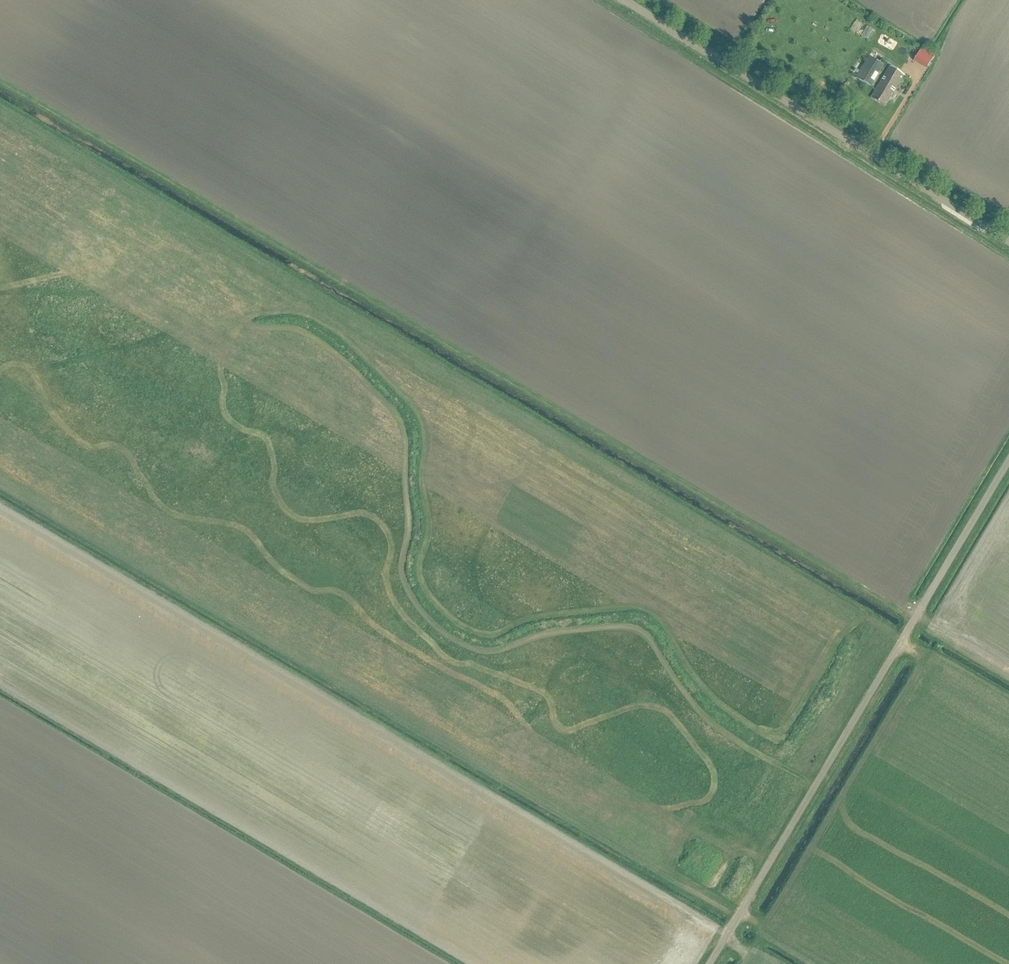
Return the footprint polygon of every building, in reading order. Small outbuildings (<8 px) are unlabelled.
[(870,87),(883,65),(869,56),(855,78),(870,87)] [(885,106),(904,76),(890,68),(871,98),(885,106)]
